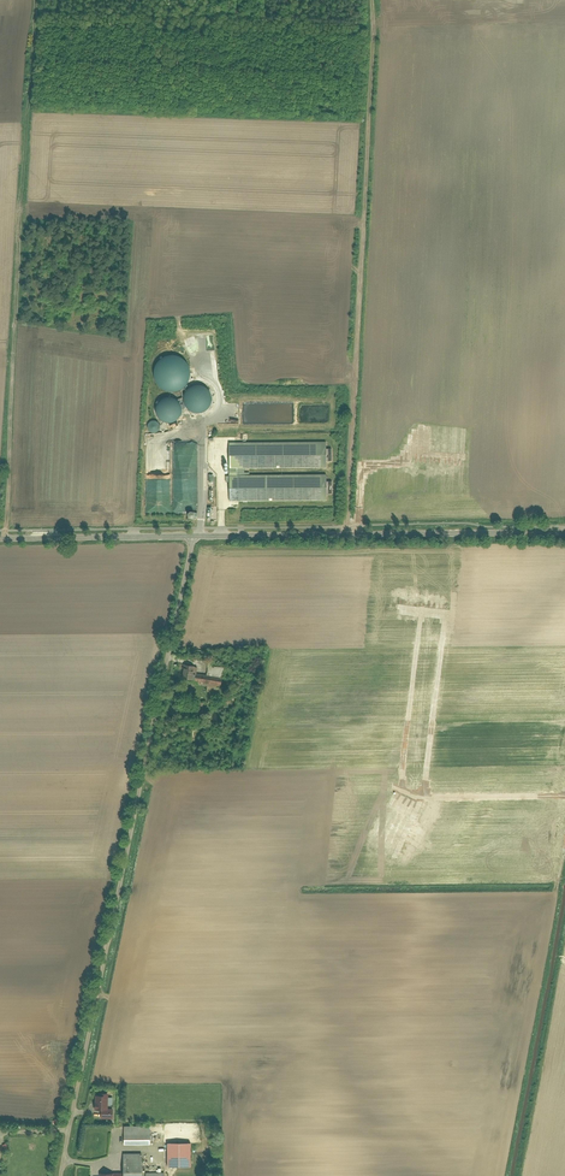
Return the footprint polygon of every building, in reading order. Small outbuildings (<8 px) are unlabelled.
[(190,376),(190,370),(188,364),(184,359),(179,356),(173,355),(166,355),(161,358),(156,363),(154,368),(153,375),(155,381),(158,385),(163,389),(168,391),(174,391),(180,390),(185,387),(188,382),(190,376)] [(212,401),(212,396),(211,392),(208,388),(204,385),(199,384),(194,385),(189,387),(186,390),(184,395),(183,400),(185,405),(187,408),(191,411),(195,413),(199,413),(204,412),(208,409),(211,406),(212,401)] [(181,412),(181,407),(180,403),(177,399),(173,397),(169,396),(164,396),(160,398),(157,402),(155,406),(155,410),(156,414),(158,418),(161,421),(165,422),(169,422),(173,421),(177,419),(179,416),(181,412)] [(159,428),(159,426),(159,424),(158,422),(156,421),(154,420),(152,421),(150,421),(148,423),(147,425),(147,427),(148,429),(149,431),(150,432),(152,433),(154,433),(156,432),(157,431),(159,430),(159,428)] [(232,443),(232,456),(256,456),(262,456),(262,449),(280,449),(279,442),(232,443)] [(305,468),(330,467),(329,442),(297,443),(297,447),(301,447),(301,449),(301,455),(308,455),(308,463),(305,463),(305,468)] [(330,500),(330,474),(284,475),(284,482),(288,482),(288,488),(296,487),(297,500),(330,500)] [(197,667),(184,665),(182,679),(195,681),(196,670),(197,667)] [(222,685),(225,667),(209,665),(208,672),(206,683),(222,685)] [(206,683),(208,672),(196,670),(195,681),(206,683)] [(100,1109),(100,1118),(112,1118),(112,1107),(107,1107),(107,1103),(113,1103),(113,1097),(107,1097),(107,1092),(100,1092),(100,1094),(95,1094),(95,1101),(94,1101),(94,1109),(100,1109)] [(124,1125),(124,1144),(150,1144),(150,1125),(124,1125)] [(191,1142),(166,1142),(166,1166),(191,1166),(191,1142)] [(141,1152),(122,1153),(122,1172),(99,1172),(99,1175),(142,1175),(141,1152)]
